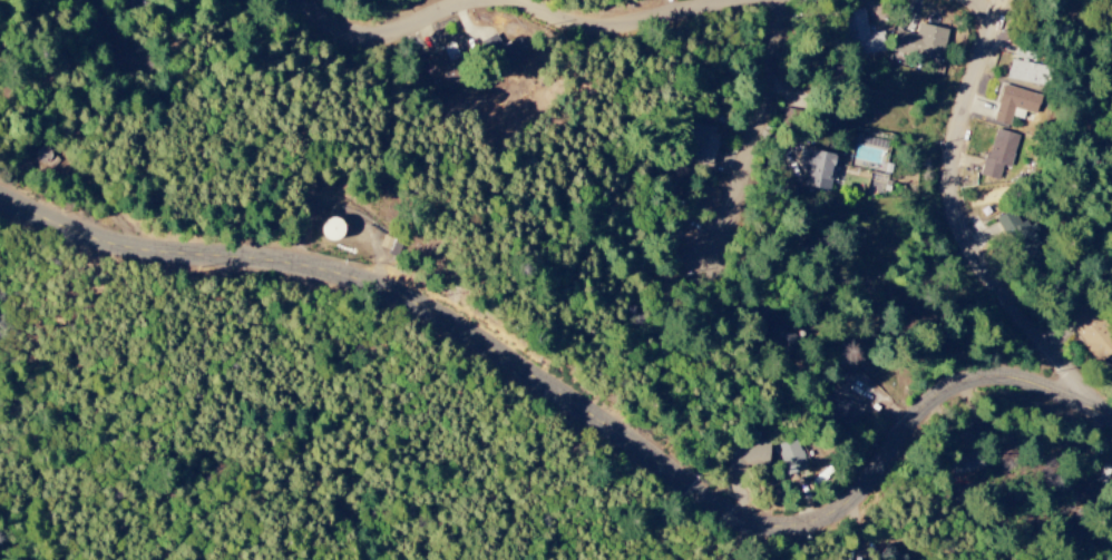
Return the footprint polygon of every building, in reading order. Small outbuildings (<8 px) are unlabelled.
[(884,53),(882,33),(866,34),(864,11),(843,12),(847,56),(884,53)] [(945,30),(917,24),(914,34),(894,30),(890,51),(939,61),(945,30)] [(519,38),(501,48),(494,34),(483,41),(500,73),(529,58),(519,38)] [(438,96),(462,84),(444,48),(425,57),(431,69),(426,71),(438,96)] [(1007,81),(1042,84),(1043,65),(1008,62),(1007,81)] [(1010,117),(1023,120),(1025,113),(1035,116),(1041,96),(1001,86),(992,121),(1008,126),(1010,117)] [(982,177),(998,180),(1001,166),(1010,168),(1017,135),(991,129),(982,177)] [(833,152),(799,149),(798,165),(806,166),(804,188),(829,191),(833,152)] [(1048,262),(1030,223),(1019,227),(1012,210),(997,217),(1022,274),(1048,262)] [(330,245),(345,235),(333,216),(317,226),(330,245)] [(760,339),(785,354),(800,328),(775,313),(760,339)] [(775,441),(785,475),(804,470),(795,435),(775,441)] [(768,438),(726,438),(726,471),(767,472),(768,438)] [(951,474),(981,470),(979,454),(949,459),(951,474)] [(907,558),(886,545),(877,558),(881,559),(906,559),(907,558)]
